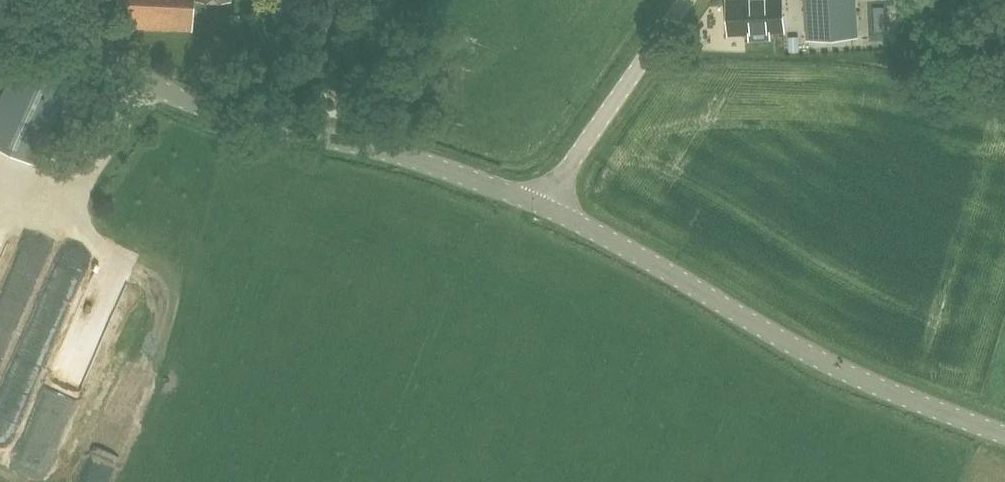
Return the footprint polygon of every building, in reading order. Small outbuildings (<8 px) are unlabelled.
[(117,27),(191,30),(192,0),(117,0),(117,27)] [(749,31),(750,31),(768,30),(769,30),(783,29),(781,0),(727,0),(729,32),(749,31)] [(854,0),(808,0),(810,38),(856,35),(854,0)] [(38,70),(40,65),(31,61),(29,65),(19,61),(0,102),(0,147),(32,162),(68,83),(38,70)] [(20,466),(48,471),(55,436),(49,435),(27,430),(20,466)]
